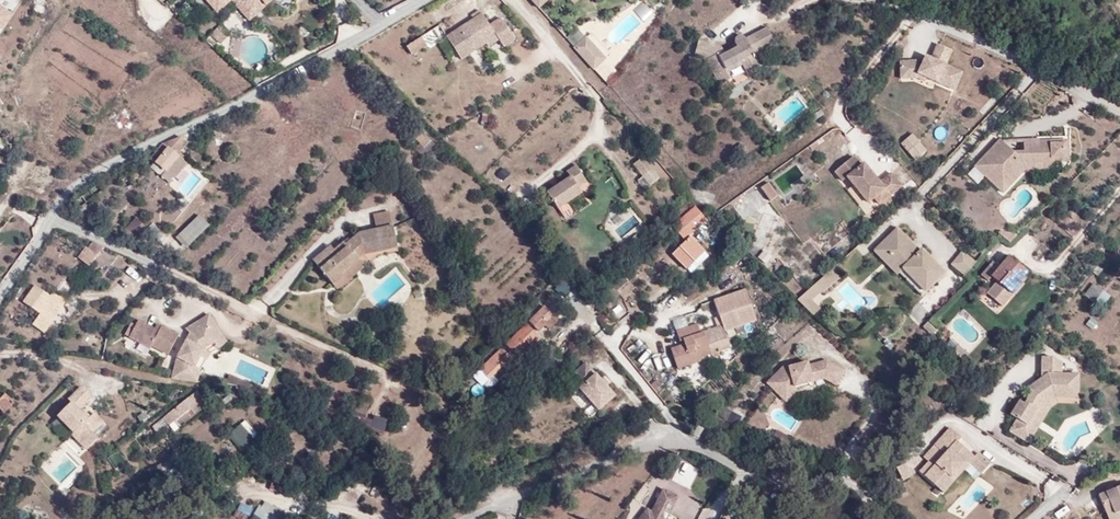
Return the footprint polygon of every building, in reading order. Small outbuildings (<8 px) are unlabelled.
[(13,11),(19,0),(1,0),(0,1),(0,3),(13,11)] [(217,11),(229,0),(207,0),(217,11)] [(233,0),(247,19),(270,0),(233,0)] [(14,13),(0,4),(0,34),(14,13)] [(472,14),(474,18),(448,35),(463,58),(488,42),(490,46),(500,39),(482,12),(480,9),(472,14)] [(222,42),(231,31),(222,24),(213,34),(222,42)] [(429,41),(442,37),(438,27),(426,32),(429,41)] [(775,43),(767,27),(754,34),(762,50),(775,43)] [(578,28),(567,37),(573,44),(584,36),(578,28)] [(762,50),(754,34),(745,39),(753,54),(762,50)] [(591,69),(605,58),(587,35),(573,46),(591,69)] [(746,73),(760,65),(753,54),(745,39),(744,37),(742,36),(740,35),(738,35),(736,36),(734,39),(734,43),(736,47),(730,50),(699,40),(694,57),(706,60),(719,85),(731,79),(728,73),(726,70),(740,62),(742,66),(746,73)] [(412,53),(427,43),(422,36),(407,45),(412,53)] [(931,60),(929,64),(923,62),(900,63),(900,76),(917,75),(926,79),(945,87),(946,85),(955,89),(961,74),(945,66),(951,52),(937,46),(931,60)] [(728,73),(742,66),(740,62),(726,70),(728,73)] [(112,123),(121,116),(115,108),(106,115),(112,123)] [(430,140),(423,133),(416,139),(423,147),(430,140)] [(899,145),(914,162),(926,152),(911,135),(899,145)] [(163,145),(151,160),(155,162),(166,172),(179,156),(178,155),(188,143),(182,137),(163,145)] [(1069,138),(1001,139),(1000,139),(974,165),(1004,192),(1026,168),(1053,168),(1053,160),(1069,160),(1069,138)] [(746,149),(740,142),(735,146),(741,153),(746,149)] [(879,181),(863,162),(860,164),(853,155),(843,163),(850,172),(846,176),(867,201),(874,196),(879,202),(901,184),(891,172),(879,181)] [(167,181),(184,161),(179,156),(166,172),(155,162),(150,168),(167,181)] [(647,185),(656,178),(642,159),(633,166),(647,185)] [(834,170),(842,179),(846,176),(850,172),(843,163),(834,170)] [(581,186),(588,181),(578,166),(577,165),(569,171),(572,175),(550,190),(563,208),(586,193),(581,186)] [(777,197),(767,184),(761,188),(770,202),(777,197)] [(700,218),(694,210),(677,225),(684,233),(700,218)] [(185,247),(209,224),(198,212),(174,236),(185,247)] [(390,212),(373,215),(376,230),(393,226),(390,212)] [(138,228),(141,222),(134,218),(131,224),(138,228)] [(399,231),(417,223),(415,218),(397,226),(399,231)] [(345,246),(344,243),(334,251),(317,266),(331,283),(341,274),(359,259),(364,256),(397,248),(393,226),(376,230),(359,234),(345,246)] [(920,249),(918,251),(895,229),(872,251),(895,275),(901,269),(925,293),(944,272),(920,249)] [(687,269),(693,262),(704,252),(691,238),(673,255),(687,269)] [(96,255),(100,249),(90,242),(78,258),(90,267),(98,256),(96,255)] [(331,247),(313,261),(317,266),(334,251),(331,247)] [(697,266),(708,256),(704,252),(693,262),(697,266)] [(951,265),(964,276),(974,262),(961,252),(951,265)] [(1019,282),(1028,272),(1009,256),(999,267),(994,263),(982,277),(987,282),(991,277),(997,282),(1012,295),(1021,284),(1019,282)] [(336,290),(365,266),(359,259),(341,274),(344,278),(333,287),(336,290)] [(831,269),(796,301),(811,316),(819,309),(810,300),(820,290),(822,293),(839,277),(831,269)] [(341,274),(331,283),(333,287),(344,278),(341,274)] [(987,294),(1001,307),(1012,295),(997,282),(987,294)] [(1103,290),(1094,283),(1084,295),(1094,302),(1103,290)] [(619,294),(612,285),(606,291),(611,297),(606,301),(608,304),(619,294)] [(51,297),(35,286),(23,303),(40,315),(33,326),(44,333),(56,317),(63,305),(51,297)] [(746,289),(714,300),(723,326),(724,331),(756,321),(746,289)] [(66,301),(54,293),(51,297),(63,305),(66,301)] [(617,318),(626,314),(619,300),(610,304),(617,318)] [(73,312),(63,305),(56,317),(65,323),(73,312)] [(538,332),(544,325),(553,316),(545,306),(528,322),(538,332)] [(216,342),(214,338),(222,333),(210,314),(186,328),(190,333),(187,339),(182,336),(158,324),(156,329),(139,320),(130,336),(148,345),(149,343),(166,351),(178,357),(172,379),(198,383),(200,370),(194,367),(207,347),(216,342)] [(549,331),(558,321),(553,316),(544,325),(549,331)] [(540,338),(526,324),(479,370),(489,380),(514,355),(518,360),(540,338)] [(692,364),(691,361),(699,358),(711,354),(710,351),(704,333),(701,333),(698,325),(677,332),(680,343),(683,342),(684,345),(671,349),(677,368),(692,364)] [(724,331),(723,326),(704,333),(710,351),(716,349),(717,352),(730,348),(724,331)] [(186,328),(182,336),(187,339),(190,333),(186,328)] [(211,352),(227,342),(224,337),(222,333),(214,338),(216,342),(207,347),(211,352)] [(148,345),(165,354),(166,351),(149,343),(148,345)] [(559,350),(552,344),(539,358),(547,364),(559,350)] [(968,354),(958,345),(953,351),(963,360),(968,354)] [(200,370),(211,352),(207,347),(194,367),(200,370)] [(712,357),(731,351),(730,348),(717,352),(716,349),(710,351),(711,354),(712,357)] [(1029,386),(1032,391),(1026,401),(1025,403),(1018,418),(1010,431),(1028,443),(1050,408),(1058,403),(1055,396),(1079,397),(1080,374),(1062,373),(1063,363),(1053,356),(1042,356),(1042,376),(1029,386)] [(824,378),(836,385),(845,370),(826,359),(809,364),(808,361),(786,367),(784,365),(767,383),(782,398),(794,386),(813,381),(824,378)] [(601,410),(617,395),(608,385),(603,380),(587,362),(570,377),(601,410)] [(246,393),(249,386),(229,376),(226,384),(246,393)] [(786,401),(796,391),(815,386),(813,381),(794,386),(782,398),(786,401)] [(69,398),(72,401),(57,416),(74,433),(72,434),(87,449),(98,438),(92,432),(103,421),(95,413),(89,418),(87,417),(84,413),(80,409),(91,397),(80,387),(69,398)] [(189,409),(188,408),(196,402),(202,397),(198,391),(158,423),(163,430),(172,423),(189,409)] [(4,414),(15,403),(5,394),(0,399),(0,409),(4,414)] [(202,399),(197,403),(196,402),(188,408),(189,409),(172,423),(181,427),(207,406),(202,399)] [(1020,400),(1011,414),(1018,418),(1025,403),(1020,400)] [(723,408),(718,417),(727,422),(732,413),(723,408)] [(344,419),(362,425),(365,416),(346,411),(344,419)] [(975,419),(964,412),(961,417),(972,424),(975,419)] [(727,422),(736,426),(741,417),(732,413),(727,422)] [(245,440),(255,431),(245,420),(235,429),(245,440)] [(957,442),(961,437),(949,428),(935,444),(945,453),(933,466),(925,475),(944,492),(970,463),(982,473),(990,463),(978,453),(975,456),(957,442)] [(777,431),(770,442),(780,447),(783,442),(788,444),(791,439),(777,431)] [(929,461),(920,471),(925,475),(933,466),(929,461)] [(1100,495),(1110,518),(1119,518),(1119,487),(1100,495)] [(653,512),(648,510),(641,518),(669,518),(679,498),(664,490),(653,512)] [(281,510),(261,498),(249,518),(275,518),(281,510)]
